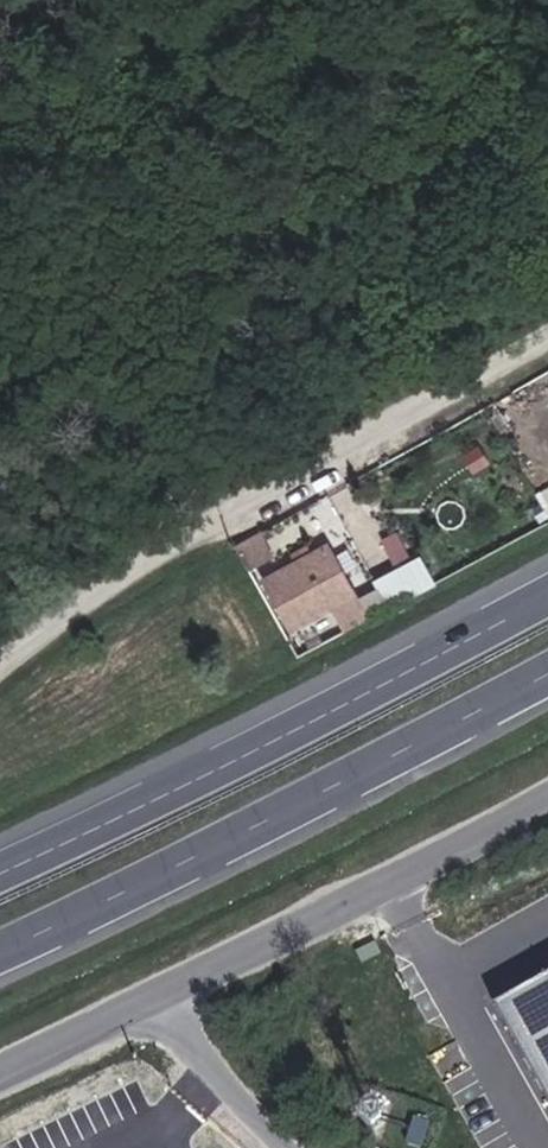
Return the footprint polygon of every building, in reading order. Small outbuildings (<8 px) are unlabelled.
[(398,561),(416,554),(406,530),(388,537),(398,561)] [(270,571),(300,621),(363,587),(333,537),(270,571)] [(526,991),(547,1033),(547,980),(526,991)] [(70,1093),(25,1110),(37,1145),(83,1128),(70,1093)] [(421,1109),(412,1135),(425,1138),(434,1111),(421,1109)]
